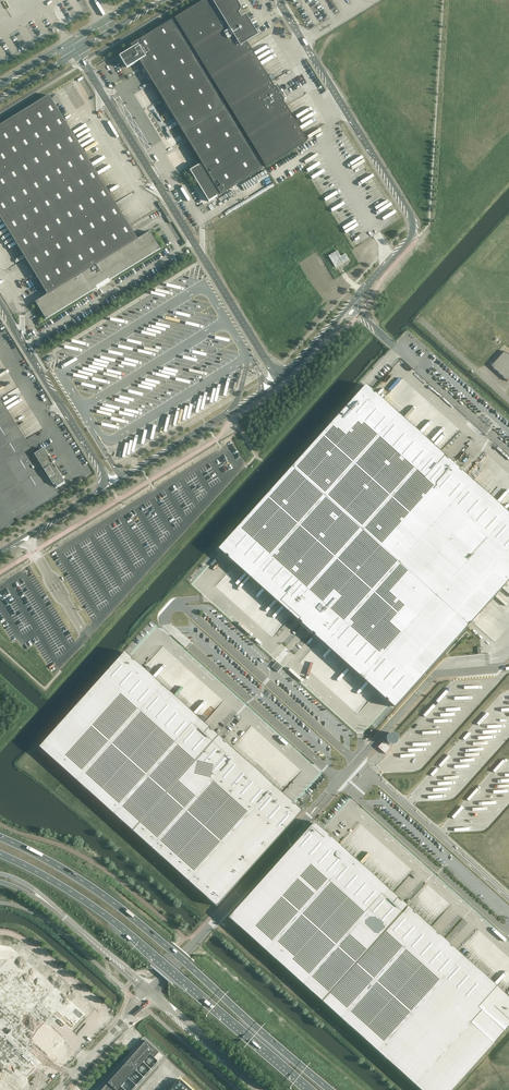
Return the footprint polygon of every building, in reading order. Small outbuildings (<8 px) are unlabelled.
[(174,18),(266,167),(308,141),(283,102),(285,101),(276,85),(274,86),(247,42),(258,35),(236,0),(203,0),(174,18)] [(172,20),(130,45),(133,50),(122,57),(128,68),(139,61),(202,164),(192,170),(210,201),(262,169),(172,20)] [(0,125),(0,217),(25,259),(47,295),(35,302),(46,319),(97,288),(96,286),(101,283),(102,284),(103,284),(103,283),(103,282),(108,279),(109,280),(160,249),(150,232),(137,239),(115,203),(71,132),(49,95),(0,125)] [(160,202),(158,204),(160,208),(166,217),(168,215),(169,215),(163,206),(161,202),(160,202)] [(337,251),(328,256),(335,268),(349,259),(348,259),(345,254),(341,257),(337,251)] [(505,351),(491,366),(508,382),(508,355),(505,351)] [(292,467),(469,625),(508,580),(508,515),(371,392),(365,386),(292,467)] [(60,495),(56,489),(65,483),(44,449),(35,455),(27,440),(3,403),(1,398),(0,397),(0,531),(60,495)] [(292,467),(219,548),(395,707),(467,627),(469,625),(292,467)] [(124,653),(39,747),(216,906),(301,812),(124,653)] [(275,665),(272,667),(277,672),(282,667),(277,662),(275,665)] [(387,742),(388,744),(391,745),(393,745),(396,744),(397,742),(398,739),(397,736),(396,734),(393,733),(391,733),(388,734),(387,736),(386,739),(387,742)] [(391,748),(383,741),(378,747),(386,754),(391,748)] [(229,917),(421,1089),(452,1089),(508,1026),(508,997),(452,946),(452,947),(450,945),(450,944),(439,934),(438,935),(436,933),(437,932),(415,913),(414,913),(413,912),(413,911),(402,901),(401,901),(399,900),(400,899),(331,837),(330,838),(328,836),(329,835),(314,822),(229,917)] [(18,1089),(19,1089),(20,1089),(43,1062),(29,1051),(57,1018),(58,1018),(73,1030),(95,1005),(22,944),(19,948),(7,944),(0,944),(0,1075),(18,1089)] [(158,1061),(154,1057),(159,1052),(146,1040),(101,1089),(132,1089),(158,1061)] [(189,1081),(170,1064),(145,1089),(199,1089),(189,1081)]
